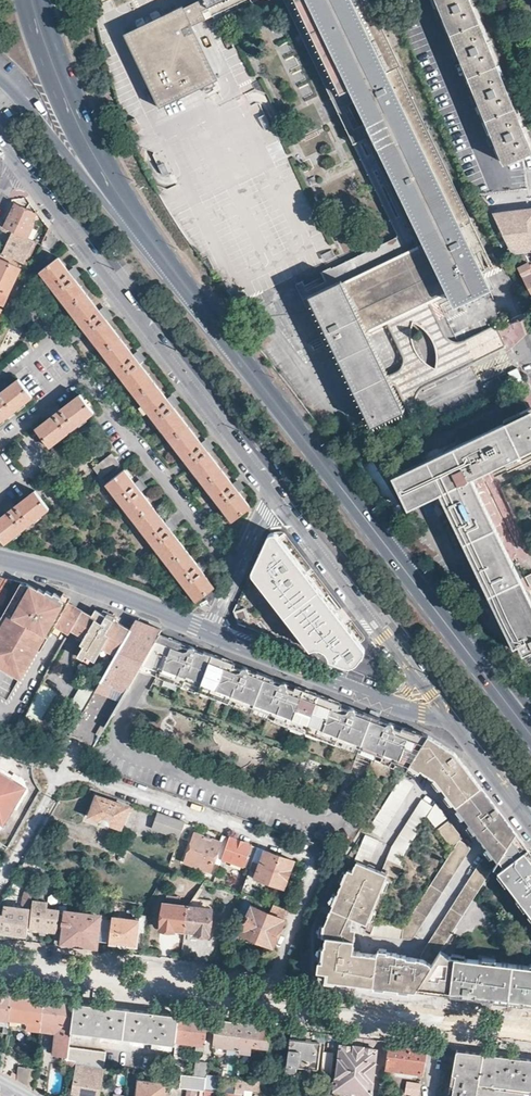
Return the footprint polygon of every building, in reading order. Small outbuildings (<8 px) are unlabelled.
[(204,0),(198,0),(183,7),(191,25),(212,15),(204,0)] [(212,15),(243,0),(204,0),(212,15)] [(353,142),(417,111),(397,67),(400,66),(368,0),(284,0),(353,142)] [(504,162),(520,155),(523,154),(530,151),(530,145),(470,0),(436,0),(504,162)] [(182,6),(123,34),(158,108),(217,79),(191,25),(183,7),(182,6)] [(296,56),(286,60),(289,69),(299,66),(296,56)] [(417,223),(449,289),(455,302),(487,287),(481,271),(493,265),(417,111),(353,142),(396,233),(417,223)] [(137,123),(134,118),(125,122),(127,128),(137,123)] [(1,221),(0,223),(0,226),(29,239),(35,224),(33,222),(37,214),(15,204),(6,224),(1,221)] [(511,253),(523,251),(530,250),(530,209),(492,214),(511,253)] [(396,233),(335,262),(365,329),(386,319),(420,302),(428,298),(449,289),(417,223),(396,233)] [(22,262),(32,240),(29,239),(0,226),(0,230),(10,234),(10,235),(11,236),(10,237),(3,254),(15,259),(22,262)] [(0,252),(0,304),(3,306),(8,294),(20,268),(13,264),(15,259),(3,254),(0,252)] [(231,521),(249,507),(237,491),(240,489),(238,485),(237,484),(236,481),(232,484),(206,451),(209,449),(207,445),(206,444),(205,441),(201,443),(176,410),(178,408),(176,405),(175,403),(174,400),(170,403),(145,370),(147,368),(147,367),(147,366),(146,365),(145,363),(144,362),(143,360),(139,363),(114,330),(117,327),(117,326),(115,325),(114,323),(113,321),(113,319),(108,322),(83,289),(87,286),(85,284),(84,283),(83,281),(82,279),(77,282),(58,256),(39,269),(231,521)] [(365,329),(335,262),(295,282),(328,348),(333,346),(334,346),(372,425),(404,409),(392,384),(387,373),(365,329)] [(528,268),(521,271),(530,290),(530,266),(528,268)] [(452,340),(448,337),(445,334),(428,298),(420,302),(386,319),(403,356),(404,359),(404,362),(402,364),(400,367),(387,373),(392,384),(394,383),(418,434),(426,430),(416,407),(415,402),(415,397),(416,393),(420,388),(422,385),(431,381),(504,347),(499,336),(495,327),(495,325),(463,341),(460,342),(456,342),(452,340)] [(32,396),(32,395),(31,395),(18,378),(0,392),(0,421),(32,396)] [(49,446),(93,411),(79,393),(59,409),(57,406),(49,410),(52,415),(35,428),(49,446)] [(392,475),(407,507),(439,492),(513,647),(517,644),(521,654),(530,649),(530,603),(471,477),(512,457),(514,461),(518,459),(517,455),(530,449),(530,410),(530,409),(434,455),(392,475)] [(120,463),(112,452),(94,466),(101,476),(120,463)] [(195,601),(214,586),(201,569),(204,566),(202,563),(200,559),(196,562),(171,528),(174,526),(169,519),(165,521),(140,488),(143,485),(139,478),(135,481),(125,468),(106,483),(195,601)] [(513,480),(498,488),(530,553),(530,514),(513,480)] [(12,502),(10,503),(8,504),(6,506),(4,506),(8,511),(0,517),(0,537),(5,543),(49,509),(34,490),(15,505),(12,502)] [(251,571),(252,575),(272,601),(288,623),(307,647),(313,646),(317,646),(322,650),(325,657),(337,661),(346,665),(351,664),(356,663),(362,656),(364,652),(364,646),(321,591),(290,551),(276,533),(272,532),(268,534),(251,571)] [(26,584),(20,581),(0,621),(0,629),(2,630),(26,584)] [(68,599),(60,595),(61,593),(55,589),(54,591),(49,601),(48,601),(47,602),(42,599),(45,592),(46,590),(39,586),(38,588),(27,582),(2,630),(0,634),(0,659),(8,663),(19,669),(20,667),(27,670),(39,647),(47,632),(50,633),(53,629),(57,622),(63,625),(71,629),(80,612),(75,610),(76,609),(66,604),(68,599)] [(54,591),(47,588),(46,590),(45,592),(42,599),(47,602),(48,601),(49,601),(54,591)] [(61,593),(60,595),(68,599),(71,593),(67,591),(63,589),(61,593)] [(81,609),(83,606),(68,599),(66,604),(76,609),(75,610),(80,612),(81,609)] [(80,612),(71,629),(79,633),(85,636),(83,640),(81,644),(83,646),(78,656),(84,659),(86,656),(92,659),(96,661),(102,650),(103,647),(110,651),(115,653),(130,627),(116,621),(111,618),(114,613),(110,611),(106,609),(104,613),(100,611),(93,608),(90,613),(81,609),(80,612)] [(115,611),(114,613),(111,618),(116,621),(120,613),(115,611)] [(96,687),(81,713),(69,734),(72,734),(75,735),(78,736),(80,738),(87,743),(91,748),(104,726),(140,663),(157,632),(160,628),(147,623),(135,618),(130,627),(115,653),(96,687)] [(489,622),(497,639),(502,636),(494,620),(489,622)] [(60,633),(63,625),(57,622),(53,629),(60,633)] [(43,648),(50,633),(47,632),(39,647),(43,648)] [(188,644),(157,632),(140,663),(159,670),(157,675),(226,701),(228,696),(253,705),(268,677),(271,679),(273,676),(246,666),(188,644)] [(19,669),(8,663),(5,668),(23,678),(19,669)] [(287,681),(273,676),(271,679),(268,677),(253,705),(273,713),(271,718),(333,742),(335,737),(379,754),(380,752),(408,763),(409,761),(428,734),(429,733),(409,728),(396,723),(376,716),(359,709),(341,702),(323,695),(304,688),(287,681)] [(69,706),(81,713),(96,687),(84,680),(69,706)] [(43,683),(39,691),(27,715),(40,722),(57,690),(43,683)] [(428,734),(409,761),(416,766),(418,764),(433,775),(440,784),(447,792),(452,799),(458,806),(464,814),(470,821),(476,830),(489,846),(496,855),(500,860),(509,846),(518,833),(499,806),(457,754),(455,751),(428,734)] [(416,766),(409,761),(408,763),(406,766),(413,771),(416,766)] [(9,777),(8,780),(24,789),(26,784),(10,776),(11,774),(0,768),(0,772),(9,777)] [(4,824),(24,789),(8,780),(9,777),(0,772),(0,822),(4,824)] [(413,782),(401,775),(367,830),(379,837),(413,782)] [(440,784),(433,775),(430,778),(437,786),(440,784)] [(452,799),(447,792),(444,795),(449,801),(452,799)] [(131,811),(132,807),(96,795),(90,815),(120,825),(127,809),(131,811)] [(434,804),(422,797),(415,809),(426,816),(428,813),(434,804)] [(434,804),(428,813),(437,825),(449,816),(435,801),(434,804)] [(464,814),(458,806),(455,808),(461,817),(464,814)] [(426,816),(415,809),(406,823),(418,830),(426,816)] [(184,820),(157,811),(152,825),(179,834),(184,820)] [(464,836),(451,818),(439,827),(452,845),(458,841),(459,840),(462,838),(464,836)] [(476,830),(470,821),(467,824),(473,832),(476,830)] [(418,830),(406,823),(400,834),(411,841),(418,830)] [(212,860),(219,862),(222,856),(229,836),(222,834),(220,840),(195,831),(185,860),(209,869),(212,860)] [(518,833),(509,846),(500,860),(496,866),(495,868),(499,871),(505,878),(507,876),(511,881),(509,883),(520,898),(522,896),(526,901),(524,903),(530,912),(530,850),(527,845),(520,835),(518,833)] [(377,841),(363,834),(352,858),(355,860),(351,870),(347,868),(345,870),(341,880),(336,892),(332,901),(322,924),(321,932),(324,933),(323,942),(322,942),(322,946),(321,954),(321,959),(320,967),(321,967),(326,968),(325,977),(349,980),(388,985),(416,989),(423,977),(432,963),(422,957),(404,955),(404,953),(395,952),(395,951),(385,950),(377,950),(376,949),(375,953),(352,951),(354,925),(351,925),(352,914),(365,920),(367,915),(371,907),(380,885),(384,877),(386,874),(379,869),(367,863),(377,841)] [(411,841),(400,834),(393,846),(405,853),(411,841)] [(222,856),(250,866),(251,862),(257,846),(243,841),(229,836),(222,856)] [(469,844),(462,838),(459,840),(458,841),(403,924),(403,926),(415,934),(470,848),(469,844)] [(405,853),(393,846),(387,855),(399,862),(405,853)] [(496,855),(489,846),(486,848),(493,857),(496,855)] [(250,866),(241,890),(244,891),(256,895),(258,889),(249,885),(253,874),(284,885),(293,859),(283,855),(264,849),(259,864),(251,862),(250,866)] [(399,862),(387,855),(379,869),(386,874),(394,878),(402,865),(399,862)] [(495,868),(496,866),(482,857),(423,949),(424,949),(420,955),(422,957),(432,963),(436,957),(440,952),(441,950),(495,868)] [(40,875),(44,868),(26,858),(22,865),(40,875)] [(337,878),(341,880),(345,870),(341,869),(337,878)] [(384,877),(380,885),(386,887),(389,879),(384,877)] [(27,935),(32,890),(27,888),(23,900),(22,907),(5,905),(4,911),(1,910),(0,918),(0,931),(27,935)] [(327,899),(332,901),(336,892),(331,891),(327,899)] [(56,934),(59,909),(47,907),(47,901),(34,900),(30,927),(33,927),(33,931),(56,934)] [(174,927),(185,929),(188,906),(161,902),(157,928),(173,931),(174,927)] [(239,930),(273,945),(274,941),(278,933),(284,917),(288,908),(273,902),(269,910),(252,903),(239,930)] [(67,905),(59,904),(59,909),(56,934),(55,944),(73,946),(74,941),(84,942),(85,945),(93,946),(94,946),(95,945),(96,944),(96,943),(97,944),(100,915),(66,911),(67,905)] [(188,906),(185,929),(195,930),(195,933),(211,936),(214,909),(188,906)] [(371,907),(367,915),(373,918),(377,909),(371,907)] [(139,920),(111,916),(108,941),(136,944),(138,930),(143,931),(144,918),(139,918),(139,920)] [(403,924),(374,919),(369,932),(401,937),(403,926),(403,924)] [(412,939),(415,934),(403,926),(401,937),(412,939)] [(489,960),(488,963),(482,962),(482,959),(457,956),(449,955),(444,951),(441,950),(440,952),(436,957),(432,963),(423,977),(438,986),(437,991),(467,995),(523,1002),(526,1002),(530,1003),(530,965),(489,960)] [(438,986),(423,977),(416,989),(437,991),(438,986)] [(8,1025),(9,1018),(12,993),(0,992),(0,1024),(8,1025)] [(28,995),(12,993),(9,1018),(28,1021),(27,1028),(41,1029),(41,1022),(45,997),(28,995)] [(58,999),(45,997),(41,1022),(41,1029),(54,1031),(51,1052),(62,1053),(61,1062),(65,1063),(66,1059),(68,1046),(69,1045),(71,1030),(74,1001),(58,999)] [(128,1008),(74,1001),(71,1030),(175,1043),(175,1041),(179,1014),(128,1008)] [(179,1014),(175,1041),(196,1044),(196,1048),(205,1049),(208,1017),(193,1016),(179,1014)] [(228,1020),(216,1018),(213,1044),(240,1047),(244,1022),(228,1020)] [(268,1046),(270,1025),(256,1023),(244,1022),(240,1047),(240,1050),(250,1052),(251,1044),(268,1046)] [(342,1034),(329,1032),(328,1045),(340,1047),(336,1077),(323,1076),(322,1085),(335,1087),(333,1095),(380,1095),(381,1094),(382,1094),(384,1082),(382,1082),(380,1082),(378,1094),(371,1093),(376,1049),(376,1048),(341,1043),(342,1034)] [(290,1037),(285,1080),(293,1081),(294,1073),(317,1076),(321,1041),(290,1037)] [(377,1039),(376,1048),(376,1049),(383,1050),(384,1040),(377,1039)] [(405,1043),(390,1041),(386,1069),(423,1073),(427,1046),(405,1043)] [(66,1059),(105,1064),(106,1051),(68,1046),(66,1059)] [(457,1049),(448,1095),(477,1095),(480,1083),(530,1090),(530,1058),(496,1053),(457,1049)] [(323,1050),(321,1070),(330,1071),(333,1051),(323,1050)] [(65,1063),(65,1066),(76,1068),(72,1095),(74,1095),(99,1095),(105,1064),(66,1059),(65,1063)] [(208,1062),(207,1061),(196,1060),(194,1075),(207,1076),(207,1073),(208,1062)] [(19,1066),(17,1079),(33,1088),(36,1068),(19,1066)] [(196,1089),(205,1089),(205,1088),(207,1076),(194,1075),(183,1073),(181,1088),(188,1089),(188,1095),(196,1095),(196,1089)] [(223,1075),(207,1073),(207,1076),(205,1088),(235,1092),(236,1084),(222,1082),(223,1075)] [(422,1078),(407,1076),(405,1088),(412,1089),(410,1095),(418,1095),(422,1078)] [(236,1078),(235,1092),(247,1093),(258,1095),(259,1081),(236,1078)] [(167,1083),(139,1079),(136,1095),(165,1095),(167,1083)]
